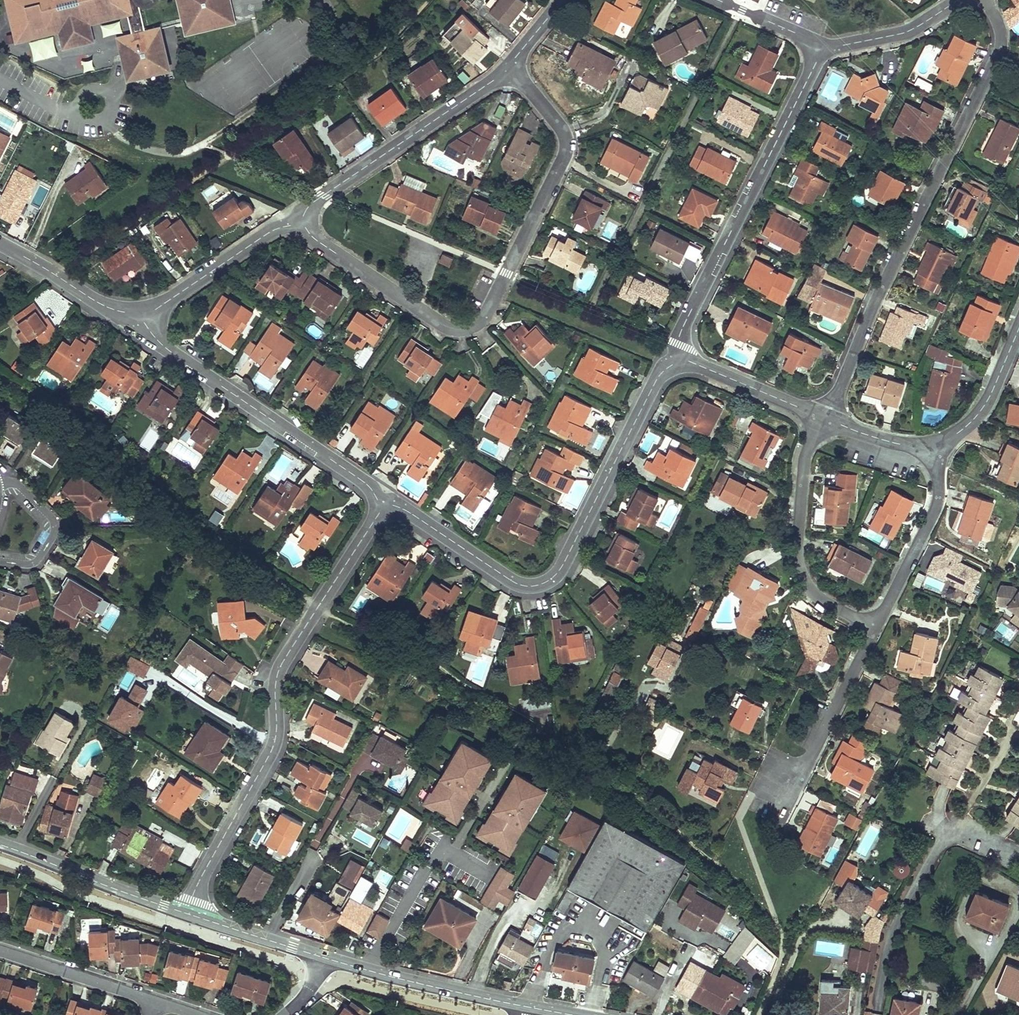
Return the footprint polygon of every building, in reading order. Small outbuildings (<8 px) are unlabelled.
[(126,0),(7,0),(18,40),(27,38),(26,35),(30,34),(29,31),(49,26),(50,29),(54,28),(55,31),(61,30),(65,46),(92,40),(88,23),(94,22),(93,19),(97,18),(96,15),(116,10),(117,13),(121,12),(122,15),(128,14),(126,0)] [(128,14),(133,35),(119,38),(129,78),(169,68),(159,29),(147,32),(140,4),(157,3),(159,0),(126,0),(128,14)] [(180,7),(182,6),(184,11),(181,12),(186,33),(203,29),(202,27),(216,23),(217,26),(235,21),(230,0),(227,1),(227,0),(178,0),(180,7)] [(500,0),(491,0),(487,5),(492,9),(500,0)] [(525,4),(521,0),(500,0),(492,9),(490,11),(508,26),(518,13),(525,4)] [(595,24),(614,34),(621,21),(632,26),(641,8),(635,5),(637,0),(617,0),(614,5),(613,9),(604,6),(595,24)] [(614,5),(607,1),(604,6),(613,9),(614,5)] [(1012,8),(1003,14),(1009,30),(1018,23),(1018,16),(1012,8)] [(93,19),(94,22),(122,15),(121,12),(117,13),(116,10),(96,15),(97,18),(93,19)] [(486,35),(464,14),(445,35),(474,63),(488,49),(484,45),(480,42),(486,35)] [(698,20),(677,31),(680,36),(683,34),(682,32),(699,24),(698,20)] [(677,31),(654,43),(665,63),(688,52),(687,50),(708,39),(699,24),(682,32),(683,34),(680,36),(677,31)] [(26,35),(27,38),(55,31),(54,28),(50,29),(49,26),(29,31),(30,34),(26,35)] [(490,39),(486,35),(480,42),(484,45),(490,39)] [(968,62),(976,46),(955,36),(948,51),(945,49),(940,58),(946,60),(942,69),(938,77),(952,84),(956,76),(958,77),(964,65),(958,62),(960,57),(968,62)] [(601,87),(615,61),(579,43),(570,61),(588,70),(585,76),(583,78),(601,87)] [(749,68),(742,64),(737,76),(743,80),(768,91),(774,79),(766,76),(769,70),(777,55),(760,47),(749,68)] [(957,86),(968,62),(960,57),(958,62),(964,65),(958,77),(956,76),(952,84),(957,86)] [(946,60),(940,58),(937,66),(942,69),(946,60)] [(85,72),(94,70),(92,60),(83,62),(85,72)] [(441,85),(449,80),(435,60),(418,71),(420,74),(412,79),(422,94),(439,82),(441,85)] [(588,70),(570,61),(569,64),(577,69),(575,72),(585,76),(588,70)] [(776,74),(769,70),(766,76),(774,79),(776,74)] [(418,71),(410,76),(412,79),(420,74),(418,71)] [(862,79),(854,74),(845,91),(862,100),(860,104),(875,111),(870,121),(876,123),(886,103),(883,102),(888,91),(879,87),(875,75),(866,77),(867,81),(863,82),(862,79)] [(635,77),(622,104),(642,114),(646,107),(650,105),(658,109),(669,89),(642,75),(635,77)] [(439,82),(422,94),(424,97),(441,85),(439,82)] [(392,119),(407,109),(393,89),(369,104),(381,122),(390,116),(392,119)] [(739,101),(730,96),(719,119),(735,127),(734,129),(749,136),(760,115),(749,110),(737,104),(739,101)] [(750,107),(739,101),(737,104),(749,110),(750,107)] [(921,111),(907,104),(894,131),(904,136),(906,132),(915,136),(927,142),(932,131),(929,130),(935,119),(938,120),(943,111),(925,103),(921,111)] [(390,116),(381,122),(383,125),(392,119),(390,116)] [(352,144),(365,136),(352,117),(329,134),(341,152),(352,144)] [(735,127),(719,119),(717,121),(734,129),(735,127)] [(933,132),(938,120),(935,119),(929,130),(932,131),(933,132)] [(1001,119),(984,154),(1002,162),(1018,129),(1018,128),(1001,119)] [(465,154),(480,161),(496,128),(483,123),(472,131),(468,138),(463,142),(459,140),(454,149),(450,146),(445,154),(461,161),(465,154)] [(828,158),(842,165),(851,146),(833,137),(836,130),(822,123),(819,130),(822,132),(814,149),(829,156),(828,158)] [(317,163),(294,129),(275,142),(286,160),(292,156),(300,168),(303,166),(307,170),(317,163)] [(526,145),(530,136),(517,130),(502,161),(505,168),(508,167),(510,177),(516,179),(522,177),(522,174),(528,172),(540,146),(532,142),(530,146),(526,145)] [(10,138),(0,132),(0,157),(10,138)] [(915,136),(906,132),(904,136),(913,140),(915,136)] [(638,182),(650,157),(613,138),(603,158),(632,173),(630,176),(629,178),(638,182)] [(454,149),(459,140),(450,146),(454,149)] [(355,149),(352,144),(341,152),(339,153),(342,159),(355,149)] [(699,145),(690,164),(726,182),(736,162),(729,158),(728,160),(718,155),(719,153),(708,148),(707,150),(699,145)] [(829,156),(814,149),(813,151),(828,158),(829,156)] [(300,168),(292,156),(286,160),(289,164),(300,168)] [(632,173),(603,158),(601,162),(630,176),(632,173)] [(815,175),(820,167),(803,159),(795,174),(800,177),(795,189),(793,188),(789,196),(810,207),(818,193),(824,180),(815,175)] [(87,170),(65,185),(78,203),(90,194),(106,183),(91,163),(85,167),(87,170)] [(905,183),(881,171),(870,192),(892,204),(896,196),(898,196),(905,183)] [(36,182),(16,172),(0,202),(0,214),(13,220),(18,211),(21,213),(36,182)] [(427,186),(407,177),(403,189),(401,188),(400,192),(390,188),(383,205),(392,209),(394,205),(411,212),(412,211),(414,212),(411,218),(411,219),(427,225),(437,202),(422,196),(427,186)] [(478,188),(480,184),(481,181),(474,178),(471,186),(472,186),(478,188)] [(829,183),(824,180),(818,193),(823,195),(829,183)] [(967,219),(972,209),(978,197),(984,200),(987,193),(966,182),(963,190),(959,188),(958,189),(948,209),(948,210),(961,216),(967,219)] [(108,186),(106,183),(90,194),(92,197),(108,186)] [(946,207),(948,209),(958,189),(955,187),(946,207)] [(717,202),(693,190),(680,216),(700,225),(706,212),(711,215),(717,202)] [(573,218),(592,227),(599,213),(605,201),(586,191),(582,199),(584,200),(580,207),(579,206),(573,218)] [(235,197),(209,214),(213,220),(211,221),(215,227),(217,226),(219,229),(224,226),(225,228),(238,219),(239,221),(255,210),(250,204),(243,201),(239,203),(235,197)] [(490,204),(472,197),(465,213),(484,221),(482,226),(498,232),(506,213),(489,206),(490,204)] [(610,203),(605,201),(599,213),(603,215),(610,203)] [(392,209),(411,218),(414,212),(412,211),(411,212),(394,205),(392,209)] [(967,219),(961,216),(958,221),(970,227),(977,211),(972,209),(967,219)] [(788,218),(774,211),(763,233),(769,236),(784,244),(782,247),(796,254),(808,232),(798,227),(787,221),(788,218)] [(484,221),(465,213),(463,218),(482,226),(484,221)] [(180,255),(197,243),(180,219),(172,225),(167,218),(155,227),(160,234),(163,232),(171,242),(180,255)] [(800,224),(788,218),(787,221),(798,227),(800,224)] [(861,270),(878,237),(855,225),(847,240),(855,244),(846,262),(861,270)] [(690,244),(660,229),(651,248),(681,263),(690,244)] [(167,244),(171,242),(163,232),(160,234),(167,244)] [(565,243),(552,236),(545,252),(552,256),(567,264),(568,261),(571,263),(569,267),(578,272),(586,256),(573,250),(577,242),(568,237),(565,243)] [(784,244),(769,236),(768,239),(782,247),(784,244)] [(1018,257),(1018,245),(997,237),(994,244),(997,245),(991,260),(988,259),(982,274),(1004,283),(1008,274),(1013,261),(1017,262),(1018,257)] [(945,269),(953,254),(931,243),(928,251),(930,252),(925,262),(923,260),(917,272),(919,273),(915,282),(933,290),(937,282),(939,283),(945,269)] [(994,244),(988,259),(991,260),(997,245),(994,244)] [(136,256),(129,246),(104,262),(115,280),(133,268),(136,272),(143,267),(141,265),(136,256)] [(147,261),(141,252),(136,256),(141,265),(147,261)] [(453,258),(443,254),(440,262),(450,266),(453,258)] [(953,254),(945,269),(950,271),(957,256),(953,254)] [(567,264),(552,256),(550,259),(565,267),(567,264)] [(767,296),(783,304),(794,281),(773,270),(774,268),(757,260),(752,269),(755,271),(752,277),(749,276),(746,283),(758,289),(762,288),(769,291),(767,296)] [(1017,262),(1013,261),(1008,274),(1011,275),(1017,262)] [(572,274),(548,262),(544,271),(568,283),(572,274)] [(278,268),(272,264),(259,283),(268,290),(271,287),(277,291),(279,289),(285,294),(295,279),(278,268)] [(280,265),(278,268),(295,279),(297,276),(280,265)] [(827,271),(815,265),(809,278),(821,283),(827,271)] [(644,284),(628,276),(622,288),(628,291),(626,296),(636,301),(640,293),(647,297),(647,299),(661,306),(669,290),(647,279),(644,284)] [(338,290),(320,278),(318,281),(336,293),(338,290)] [(821,283),(809,278),(798,298),(812,303),(846,318),(854,296),(841,291),(839,294),(834,292),(835,288),(821,283)] [(336,293),(318,281),(309,296),(315,299),(313,302),(321,307),(318,311),(328,317),(342,297),(336,293)] [(268,290),(259,283),(256,287),(266,294),(268,290)] [(628,291),(622,288),(618,295),(635,303),(636,301),(626,296),(628,291)] [(972,302),(961,330),(980,338),(991,312),(997,315),(1002,305),(979,295),(975,303),(972,302)] [(229,301),(222,296),(208,319),(216,325),(218,321),(227,327),(225,331),(221,335),(233,343),(241,332),(237,330),(243,322),(247,324),(253,314),(231,299),(229,301)] [(46,319),(34,303),(32,304),(43,321),(46,319)] [(846,318),(812,303),(811,308),(844,322),(846,318)] [(43,321),(32,304),(17,314),(22,321),(19,323),(24,330),(21,332),(28,341),(37,335),(46,348),(57,332),(47,318),(46,319),(43,321)] [(762,343),(772,324),(740,307),(730,327),(748,336),(762,343)] [(926,317),(899,307),(897,313),(893,311),(882,340),(899,347),(904,335),(912,338),(916,325),(913,324),(914,321),(924,325),(926,317)] [(328,317),(318,311),(316,314),(326,321),(328,317)] [(368,318),(357,311),(348,325),(355,330),(348,339),(358,346),(362,349),(370,337),(367,336),(372,329),(378,334),(387,320),(380,316),(377,321),(374,318),(372,321),(368,318)] [(986,340),(997,315),(991,312),(980,338),(986,340)] [(227,327),(218,321),(216,325),(225,331),(227,327)] [(281,330),(272,324),(258,345),(251,356),(258,360),(262,355),(267,358),(261,366),(274,375),(281,364),(278,363),(282,356),(285,358),(293,345),(278,335),(281,330)] [(542,357),(555,346),(537,325),(529,332),(531,334),(528,336),(520,328),(514,333),(511,329),(505,334),(516,347),(518,345),(523,351),(521,353),(530,363),(539,354),(542,357)] [(529,332),(523,325),(520,328),(528,336),(531,334),(529,332)] [(748,336),(730,327),(727,332),(745,341),(748,336)] [(28,341),(21,332),(18,334),(25,344),(28,341)] [(818,358),(822,350),(791,334),(781,352),(783,353),(789,356),(784,365),(783,367),(794,373),(799,363),(809,368),(815,356),(818,358)] [(233,343),(221,335),(219,339),(230,347),(233,343)] [(73,349),(79,340),(76,338),(71,346),(70,347),(73,349)] [(358,346),(348,339),(346,343),(355,349),(358,346)] [(411,339),(398,359),(412,368),(408,375),(417,381),(425,369),(433,357),(427,353),(417,346),(418,344),(411,339)] [(71,346),(63,340),(48,363),(62,373),(64,370),(75,378),(83,366),(80,364),(84,357),(87,359),(97,345),(89,340),(86,345),(79,340),(73,349),(70,347),(71,346)] [(258,345),(249,340),(242,350),(251,356),(258,345)] [(429,351),(418,344),(417,346),(427,353),(429,351)] [(615,370),(619,363),(591,348),(586,358),(584,357),(575,374),(589,382),(591,378),(598,382),(596,385),(608,391),(614,378),(604,372),(607,366),(615,370)] [(789,356),(783,353),(778,362),(784,365),(789,356)] [(542,357),(539,354),(530,363),(532,365),(542,357)] [(443,364),(433,357),(425,369),(435,376),(443,364)] [(962,367),(963,361),(949,357),(948,364),(962,367)] [(112,358),(103,372),(109,377),(103,386),(112,392),(117,395),(122,388),(135,397),(145,382),(136,376),(141,367),(134,363),(131,367),(124,363),(122,366),(119,363),(112,358)] [(323,367),(313,361),(296,387),(303,391),(307,385),(313,389),(307,398),(319,406),(327,395),(324,393),(328,387),(331,389),(339,376),(324,365),(323,367)] [(948,364),(937,361),(927,404),(948,409),(953,392),(955,382),(959,382),(962,367),(948,364)] [(274,375),(261,366),(259,370),(271,378),(274,375)] [(782,371),(774,366),(766,381),(775,386),(782,371)] [(75,378),(64,370),(62,373),(73,380),(75,378)] [(904,384),(871,374),(866,392),(883,397),(882,400),(898,405),(904,384)] [(456,387),(462,378),(459,376),(454,383),(453,385),(456,387)] [(454,383),(446,378),(431,400),(446,410),(448,407),(458,414),(466,402),(463,400),(467,394),(470,396),(471,394),(479,382),(472,377),(469,382),(462,378),(456,387),(453,385),(454,383)] [(618,380),(614,378),(608,391),(611,393),(618,380)] [(486,388),(479,382),(471,394),(478,399),(486,388)] [(187,392),(178,385),(172,394),(156,383),(150,392),(148,391),(140,402),(156,413),(166,420),(180,399),(181,400),(187,392)] [(112,392),(103,386),(100,389),(110,396),(112,392)] [(883,397),(866,392),(864,391),(862,399),(881,405),(882,400),(883,397)] [(587,417),(591,408),(566,396),(563,403),(561,402),(548,427),(559,432),(562,428),(571,433),(569,437),(581,443),(588,429),(582,426),(579,425),(584,416),(587,417)] [(714,425),(722,409),(697,397),(693,405),(695,405),(693,409),(684,404),(680,411),(675,409),(671,416),(686,424),(687,421),(694,424),(693,427),(705,433),(710,423),(714,425)] [(319,406),(307,398),(305,401),(317,409),(319,406)] [(506,408),(498,404),(486,429),(501,436),(503,433),(514,439),(520,427),(517,425),(520,419),(523,420),(531,405),(524,401),(521,407),(514,403),(509,412),(505,410),(506,408)] [(509,412),(514,403),(510,401),(506,408),(505,410),(509,412)] [(379,408),(370,402),(352,429),(358,433),(362,427),(368,431),(363,439),(375,447),(382,436),(380,435),(384,429),(386,430),(396,416),(380,406),(379,408)] [(448,407),(446,410),(456,417),(458,414),(448,407)] [(216,423),(198,411),(196,413),(214,425),(216,423)] [(166,420),(156,413),(154,416),(164,423),(166,420)] [(214,425),(196,413),(187,427),(194,431),(192,434),(199,439),(196,443),(207,450),(220,429),(214,425)] [(37,432),(11,414),(1,430),(27,448),(37,432)] [(774,446),(780,436),(753,422),(749,430),(754,432),(758,434),(756,439),(751,437),(742,456),(764,467),(768,459),(764,457),(770,445),(774,446)] [(423,428),(416,423),(411,431),(396,453),(404,459),(406,456),(415,462),(413,465),(409,470),(422,479),(430,467),(426,464),(432,456),(435,458),(442,448),(420,432),(423,428)] [(714,425),(710,423),(705,433),(709,435),(714,425)] [(592,431),(588,429),(581,443),(585,445),(592,431)] [(65,449),(37,432),(27,448),(55,465),(65,449)] [(514,439),(503,433),(501,436),(512,442),(514,439)] [(375,447),(363,439),(361,443),(373,451),(375,447)] [(693,448),(682,442),(680,447),(691,453),(693,448)] [(1009,442),(1001,458),(1005,460),(998,476),(1016,484),(1018,478),(1018,447),(1009,442)] [(207,450),(196,443),(194,446),(204,453),(207,450)] [(559,455),(547,448),(541,459),(539,458),(531,474),(545,482),(546,479),(553,482),(552,485),(564,491),(571,478),(560,473),(563,467),(571,471),(575,463),(579,465),(584,456),(564,446),(559,455)] [(687,477),(696,460),(672,448),(668,457),(669,458),(667,461),(658,456),(654,463),(649,461),(645,468),(660,476),(661,473),(668,477),(667,479),(679,486),(684,475),(687,477)] [(239,463),(245,453),(242,451),(237,459),(236,461),(239,463)] [(237,459),(229,454),(214,476),(227,486),(230,482),(241,490),(249,478),(246,476),(250,470),(253,472),(263,458),(255,453),(252,458),(245,453),(239,463),(236,461),(237,459)] [(668,457),(660,453),(658,456),(667,461),(669,458),(668,457)] [(415,462),(406,456),(404,459),(413,465),(415,462)] [(1001,458),(994,475),(998,476),(1005,460),(1001,458)] [(466,460),(450,483),(459,488),(461,486),(470,492),(468,495),(464,501),(477,509),(485,497),(481,495),(486,486),(490,489),(497,479),(473,463),(473,465),(466,460)] [(422,479),(409,470),(407,474),(420,482),(422,479)] [(524,474),(515,470),(511,478),(510,480),(518,484),(524,474)] [(85,509),(102,489),(78,471),(65,487),(80,499),(78,501),(77,502),(85,509)] [(684,475),(679,486),(682,487),(687,477),(684,475)] [(745,486),(729,477),(721,495),(737,503),(739,501),(759,511),(768,493),(754,486),(753,488),(746,484),(745,486)] [(574,480),(571,478),(564,491),(567,493),(574,480)] [(241,490),(230,482),(227,486),(238,494),(241,490)] [(268,486),(253,508),(268,518),(271,514),(281,522),(293,504),(302,509),(315,490),(306,484),(302,490),(295,486),(294,486),(287,482),(285,485),(279,493),(276,491),(268,486)] [(285,485),(282,483),(276,491),(279,493),(285,485)] [(470,492),(461,486),(459,488),(468,495),(470,492)] [(847,525),(850,488),(826,486),(825,496),(829,496),(828,506),(827,523),(847,525)] [(80,499),(65,487),(63,489),(78,501),(80,499)] [(631,506),(641,490),(637,488),(628,504),(631,506)] [(656,498),(641,490),(631,506),(627,514),(623,511),(617,522),(634,531),(640,521),(649,525),(654,515),(651,513),(655,506),(653,504),(656,498)] [(904,519),(913,501),(892,490),(884,507),(882,505),(871,525),(888,533),(897,516),(904,519)] [(430,496),(425,492),(417,504),(422,508),(430,496)] [(981,540),(993,502),(971,495),(964,514),(971,516),(970,520),(967,519),(962,533),(981,540)] [(536,517),(540,509),(516,496),(512,503),(511,502),(498,527),(509,533),(512,528),(521,533),(519,538),(530,543),(537,531),(532,528),(528,527),(533,516),(536,517)] [(482,517),(491,503),(485,499),(475,513),(482,517)] [(477,509),(464,501),(462,504),(475,512),(477,509)] [(737,503),(736,507),(756,517),(759,511),(739,501),(737,503)] [(318,517),(311,512),(301,526),(308,531),(302,540),(311,546),(316,549),(323,538),(321,537),(324,531),(331,536),(341,522),(334,517),(330,522),(324,518),(322,520),(318,517)] [(281,522),(271,514),(268,518),(278,525),(281,522)] [(964,514),(958,532),(962,533),(967,519),(970,520),(971,516),(964,514)] [(658,517),(654,515),(649,525),(653,528),(658,517)] [(528,527),(532,528),(536,517),(533,516),(528,527)] [(904,519),(897,516),(888,533),(894,537),(904,519)] [(291,540),(298,545),(305,535),(298,530),(291,540)] [(541,533),(537,531),(530,543),(534,545),(541,533)] [(611,552),(620,535),(617,533),(608,551),(611,552)] [(635,543),(620,535),(611,552),(607,560),(628,571),(634,560),(631,559),(635,552),(632,550),(635,543)] [(88,559),(98,542),(94,540),(84,557),(88,559)] [(311,546),(302,540),(300,544),(309,550),(311,546)] [(78,564),(99,577),(115,552),(98,542),(88,559),(84,557),(83,556),(78,564)] [(840,545),(835,543),(826,559),(831,562),(840,545)] [(862,582),(872,561),(840,545),(831,562),(849,571),(847,574),(862,582)] [(963,555),(946,547),(940,559),(935,557),(928,571),(944,579),(949,577),(956,581),(955,584),(969,592),(967,596),(972,599),(974,594),(970,592),(980,573),(959,563),(963,555)] [(389,570),(395,561),(398,557),(389,552),(368,586),(382,595),(384,592),(394,599),(402,588),(399,586),(404,579),(406,581),(416,567),(409,562),(406,567),(398,563),(392,572),(389,570)] [(638,562),(634,560),(628,571),(632,573),(638,562)] [(392,572),(398,563),(395,561),(389,570),(392,572)] [(849,571),(831,562),(830,565),(847,574),(849,571)] [(735,593),(749,568),(741,564),(728,589),(735,593)] [(751,584),(757,573),(749,568),(735,593),(740,595),(742,594),(744,601),(741,606),(743,615),(736,617),(738,624),(743,626),(741,631),(752,636),(756,628),(761,627),(760,619),(767,617),(763,602),(775,599),(773,593),(775,588),(771,586),(773,581),(764,576),(760,586),(756,587),(751,584)] [(757,573),(751,584),(756,587),(760,586),(764,576),(757,573)] [(917,573),(914,586),(921,588),(924,575),(917,573)] [(69,589),(60,606),(76,616),(84,604),(89,607),(89,606),(95,610),(103,597),(70,578),(65,586),(66,587),(69,589)] [(443,587),(432,581),(424,595),(429,599),(423,609),(433,616),(437,618),(444,608),(441,606),(445,600),(452,605),(462,590),(454,585),(451,590),(448,588),(446,590),(443,587)] [(22,591),(4,585),(2,590),(20,596),(22,591)] [(611,587),(609,585),(594,598),(596,601),(611,587)] [(1014,586),(1001,585),(997,593),(996,605),(1009,605),(1018,612),(1018,613),(1018,590),(1014,586)] [(69,589),(66,587),(56,604),(60,606),(69,589)] [(623,601),(611,587),(596,601),(590,606),(606,624),(614,617),(612,614),(619,608),(617,606),(623,601)] [(0,590),(0,617),(22,624),(30,599),(20,596),(2,590),(0,590)] [(960,591),(956,600),(963,603),(967,594),(960,591)] [(394,599),(384,592),(382,595),(393,602),(394,599)] [(686,636),(693,639),(713,601),(706,597),(704,600),(706,602),(703,607),(701,606),(686,636)] [(240,601),(220,603),(223,632),(228,631),(229,637),(241,636),(241,630),(240,626),(244,626),(244,630),(255,638),(265,625),(256,617),(245,618),(244,609),(241,610),(240,601)] [(433,616),(423,609),(421,613),(431,619),(433,616)] [(808,618),(793,610),(796,622),(808,618)] [(617,620),(614,617),(606,624),(608,627),(617,620)] [(479,624),(467,620),(461,637),(469,639),(465,649),(476,653),(481,654),(485,643),(482,641),(484,634),(492,637),(498,621),(490,618),(488,623),(484,622),(483,625),(479,624)] [(808,618),(796,622),(800,634),(810,640),(808,645),(810,652),(806,660),(804,663),(807,671),(815,669),(818,664),(823,666),(826,661),(831,664),(835,663),(838,656),(837,651),(832,649),(829,641),(824,638),(826,633),(821,630),(823,626),(818,624),(810,625),(808,618)] [(573,661),(589,659),(584,631),(575,633),(576,635),(572,635),(570,624),(562,626),(561,620),(552,622),(555,638),(558,638),(559,645),(556,646),(558,659),(573,657),(573,661)] [(29,635),(18,630),(15,636),(26,641),(29,635)] [(933,661),(938,637),(915,633),(911,652),(903,650),(899,668),(920,673),(923,659),(933,661)] [(798,638),(806,660),(810,652),(808,645),(810,640),(800,634),(798,638)] [(516,655),(507,657),(510,684),(528,682),(528,677),(540,676),(539,663),(535,663),(534,655),(538,654),(535,637),(526,638),(527,645),(518,646),(520,657),(517,658),(516,655)] [(191,640),(177,660),(187,666),(191,660),(213,675),(209,681),(215,686),(210,694),(219,700),(224,692),(226,693),(233,683),(229,681),(231,678),(233,679),(243,664),(230,655),(224,663),(191,640)] [(676,653),(658,643),(649,662),(667,671),(676,653)] [(2,693),(1,681),(7,672),(5,671),(13,657),(1,650),(0,652),(0,693),(2,693)] [(933,661),(923,659),(920,673),(930,675),(933,661)] [(341,668),(330,662),(320,679),(352,699),(366,677),(349,667),(346,672),(345,673),(340,670),(341,668)] [(807,671),(804,663),(798,674),(807,671)] [(602,697),(610,701),(623,677),(620,675),(623,670),(616,665),(613,672),(615,673),(606,690),(603,689),(602,692),(604,694),(602,697)] [(931,762),(926,771),(954,786),(990,714),(985,712),(1004,677),(981,665),(976,674),(972,672),(967,681),(971,683),(967,691),(963,689),(958,698),(967,703),(962,712),(958,710),(953,719),(958,722),(953,730),(949,728),(944,737),(949,739),(944,747),(940,745),(935,754),(939,757),(935,765),(931,762)] [(154,672),(143,666),(139,673),(150,679),(154,672)] [(873,710),(864,729),(877,735),(882,726),(890,730),(899,712),(888,707),(895,692),(898,694),(904,682),(886,674),(881,685),(876,683),(866,702),(875,706),(873,710)] [(179,681),(171,675),(167,681),(176,686),(179,681)] [(209,681),(203,689),(210,694),(215,686),(209,681)] [(142,703),(148,691),(134,684),(128,697),(142,703)] [(763,706),(744,697),(731,722),(750,732),(763,706)] [(132,735),(145,710),(119,698),(106,723),(132,735)] [(659,702),(650,698),(645,707),(654,712),(659,702)] [(875,706),(866,702),(865,705),(873,710),(875,706)] [(313,730),(344,745),(352,728),(334,719),(336,715),(314,704),(306,720),(315,725),(313,730)] [(641,714),(651,718),(654,712),(645,707),(641,714)] [(74,721),(56,711),(44,731),(37,744),(58,756),(66,742),(63,740),(65,736),(74,721)] [(904,715),(899,712),(890,730),(895,733),(904,715)] [(219,751),(228,736),(206,723),(187,754),(213,770),(221,758),(216,755),(219,751)] [(650,752),(672,759),(682,730),(660,723),(650,752)] [(44,731),(41,729),(34,742),(37,744),(44,731)] [(406,748),(382,735),(381,737),(372,732),(365,744),(363,749),(372,754),(372,753),(382,758),(383,756),(387,758),(386,760),(396,766),(402,755),(406,748)] [(868,742),(854,735),(849,744),(863,752),(868,742)] [(467,743),(462,741),(455,753),(458,755),(459,756),(467,743)] [(858,762),(863,752),(849,744),(843,741),(838,752),(842,755),(837,764),(832,775),(862,791),(873,770),(858,762)] [(493,759),(467,743),(459,756),(458,755),(448,772),(452,774),(449,780),(444,777),(435,793),(432,798),(435,799),(436,805),(451,813),(457,812),(460,814),(463,809),(472,793),(469,792),(473,785),(476,787),(493,759)] [(842,755),(838,752),(833,762),(837,764),(842,755)] [(409,759),(402,755),(396,766),(395,769),(401,772),(409,759)] [(713,765),(695,756),(679,788),(688,792),(693,782),(702,787),(700,791),(719,802),(725,790),(720,787),(717,785),(721,778),(724,779),(732,783),(738,773),(715,761),(713,765)] [(311,768),(299,761),(292,774),(310,784),(308,789),(301,785),(296,795),(304,799),(305,797),(312,801),(310,803),(309,805),(318,809),(326,793),(323,792),(332,775),(316,767),(315,770),(311,768)] [(17,772),(13,786),(8,784),(0,810),(0,815),(23,822),(32,792),(34,793),(39,779),(17,772)] [(545,789),(518,773),(501,802),(504,804),(501,810),(498,808),(488,825),(486,830),(488,831),(491,837),(504,845),(510,844),(513,846),(516,841),(525,825),(522,823),(526,816),(530,819),(539,803),(537,801),(545,789)] [(99,777),(95,775),(91,783),(95,785),(99,777)] [(193,803),(202,788),(184,776),(177,787),(170,783),(163,795),(167,797),(161,805),(177,816),(187,799),(190,801),(193,803)] [(106,780),(99,777),(95,785),(91,783),(87,789),(98,795),(106,780)] [(362,794),(352,789),(342,806),(351,811),(350,813),(374,826),(383,810),(360,797),(362,794)] [(549,791),(545,789),(537,801),(539,803),(542,804),(549,791)] [(40,828),(68,836),(79,796),(64,791),(61,800),(60,799),(57,808),(47,804),(40,828)] [(435,799),(432,798),(435,793),(432,791),(425,803),(434,808),(436,805),(435,799)] [(167,797),(163,795),(158,803),(161,805),(167,797)] [(1006,816),(1018,824),(1018,795),(1006,816)] [(190,801),(187,799),(177,816),(180,818),(190,801)] [(868,813),(872,805),(866,802),(862,810),(868,813)] [(837,817),(814,806),(810,814),(813,816),(806,830),(808,831),(800,846),(813,852),(813,851),(820,855),(831,833),(830,833),(837,817)] [(460,814),(457,812),(451,813),(449,817),(459,822),(465,811),(463,809),(460,814)] [(868,813),(862,810),(858,817),(864,820),(868,813)] [(581,816),(574,812),(569,821),(576,825),(581,816)] [(286,855),(303,824),(283,813),(275,828),(276,829),(267,845),(286,855)] [(848,814),(843,825),(859,831),(863,820),(848,814)] [(601,827),(581,816),(576,825),(569,821),(560,839),(587,853),(601,827)] [(685,862),(606,818),(601,827),(587,853),(568,887),(647,931),(685,862)] [(136,825),(127,820),(119,835),(114,845),(122,849),(122,850),(161,871),(166,859),(168,860),(174,848),(164,843),(163,846),(161,844),(162,842),(163,839),(144,829),(142,832),(135,828),(136,825)] [(319,825),(315,822),(309,833),(313,835),(319,825)] [(486,830),(488,825),(486,823),(479,834),(489,840),(491,837),(488,831),(486,830)] [(873,825),(870,833),(882,837),(886,830),(873,825)] [(804,829),(797,844),(800,846),(808,831),(806,830),(804,829)] [(412,842),(407,839),(403,847),(412,852),(414,853),(417,849),(411,845),(412,842)] [(513,846),(510,844),(504,845),(503,848),(512,854),(519,843),(516,841),(513,846)] [(544,846),(538,855),(555,864),(559,854),(544,846)] [(555,864),(538,855),(519,890),(535,900),(555,864)] [(900,858),(890,869),(901,878),(911,867),(900,858)] [(361,866),(353,861),(344,878),(340,883),(338,882),(333,890),(330,896),(344,904),(354,884),(352,883),(361,866)] [(378,870),(368,864),(358,883),(362,886),(370,874),(374,876),(378,870)] [(257,907),(275,874),(257,865),(247,882),(250,884),(242,899),(257,907)] [(515,874),(503,867),(483,904),(494,911),(499,901),(508,906),(516,892),(507,887),(515,874)] [(864,908),(874,914),(875,915),(882,902),(872,895),(873,894),(849,878),(836,900),(860,915),(864,908)] [(250,884),(247,882),(239,897),(242,899),(250,884)] [(333,890),(321,882),(312,897),(339,912),(344,904),(330,896),(333,890)] [(697,889),(689,885),(677,905),(686,910),(682,916),(698,926),(713,934),(726,912),(694,894),(697,889)] [(339,920),(361,931),(373,909),(359,901),(364,894),(356,889),(339,920)] [(558,910),(564,913),(574,896),(567,892),(558,910)] [(978,892),(968,915),(999,928),(1009,905),(978,892)] [(0,895),(0,915),(0,910),(8,910),(8,895),(0,895)] [(311,896),(298,918),(327,934),(339,912),(312,897),(311,896)] [(465,940),(477,920),(441,899),(428,921),(436,926),(438,924),(465,940)] [(65,912),(35,903),(29,923),(39,926),(40,923),(52,927),(52,930),(59,932),(65,912)] [(377,914),(367,933),(379,940),(389,921),(377,914)] [(874,914),(866,924),(881,929),(885,921),(875,915),(874,914)] [(682,916),(679,922),(695,931),(698,926),(682,916)] [(745,927),(748,923),(744,919),(740,922),(737,918),(732,923),(741,933),(745,927)] [(461,947),(465,940),(438,924),(436,926),(428,921),(426,926),(461,947)] [(881,929),(866,924),(864,939),(879,942),(881,929)] [(751,932),(745,927),(741,933),(740,934),(743,936),(745,933),(748,936),(751,932)] [(523,935),(511,929),(509,933),(521,940),(523,935)] [(115,930),(91,931),(92,949),(99,949),(99,955),(109,954),(109,951),(116,950),(115,939),(115,930)] [(521,940),(509,933),(499,951),(524,965),(534,947),(521,940)] [(140,938),(115,939),(116,950),(117,960),(123,959),(124,963),(134,962),(134,956),(141,956),(140,938)] [(725,958),(734,964),(747,946),(738,939),(725,958)] [(854,947),(850,967),(865,970),(866,962),(875,964),(879,944),(864,941),(863,949),(854,947)] [(402,951),(396,948),(391,957),(397,960),(402,951)] [(196,956),(172,949),(165,972),(174,974),(175,972),(183,974),(182,977),(189,979),(196,956)] [(720,962),(696,949),(692,957),(693,957),(714,970),(720,962)] [(594,960),(557,952),(554,968),(564,970),(562,976),(589,981),(594,960)] [(219,963),(196,956),(189,979),(195,981),(196,978),(203,980),(202,983),(212,986),(222,989),(228,971),(217,968),(219,963)] [(739,997),(745,987),(723,975),(721,978),(712,974),(714,970),(693,957),(692,957),(676,988),(678,989),(724,1014),(729,1005),(735,995),(739,997)] [(634,962),(623,980),(645,992),(647,989),(656,994),(664,979),(634,962)] [(1007,964),(998,986),(1018,994),(1018,968),(1007,964)] [(564,970),(554,968),(553,974),(562,976),(564,970)] [(268,980),(239,971),(232,990),(242,993),(243,990),(255,994),(255,997),(263,999),(268,980)] [(8,978),(1,997),(30,1007),(37,988),(28,985),(27,988),(14,984),(15,980),(8,978)] [(840,981),(822,980),(822,991),(840,992),(840,986),(840,981)] [(822,991),(820,1014),(827,1014),(835,1014),(835,1012),(848,1013),(850,987),(840,986),(840,992),(822,991)] [(656,994),(647,989),(645,992),(654,997),(656,994)] [(735,995),(729,1005),(733,1008),(739,997),(735,995)] [(895,999),(892,1014),(917,1014),(919,1004),(895,999)] [(67,1014),(99,1014),(100,1014),(101,1009),(91,1006),(91,1009),(79,1005),(80,1002),(72,1000),(67,1014)] [(352,1004),(346,1000),(340,1009),(343,1011),(347,1005),(350,1007),(352,1004)] [(354,1001),(352,1004),(350,1007),(347,1005),(343,1011),(341,1014),(367,1014),(369,1012),(354,1001)] [(102,1007),(101,1009),(100,1014),(104,1014),(107,1014),(108,1012),(115,1014),(117,1011),(102,1007)]
